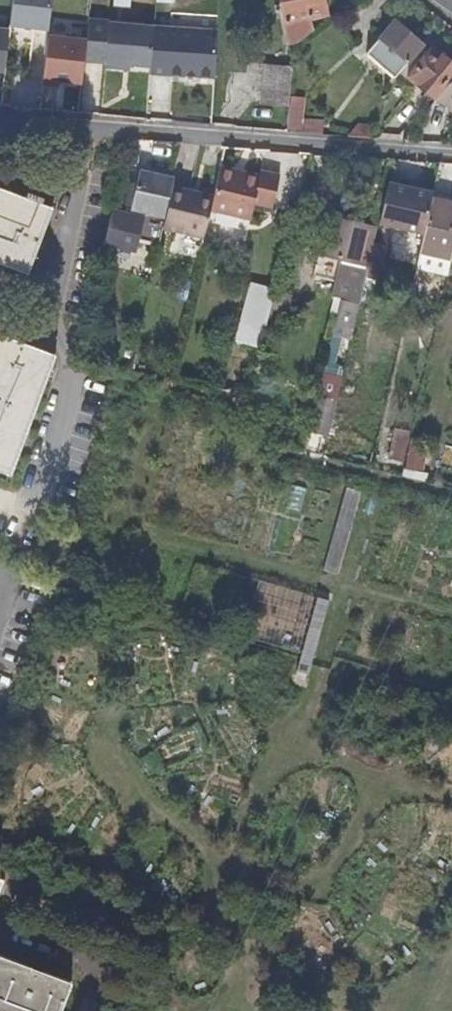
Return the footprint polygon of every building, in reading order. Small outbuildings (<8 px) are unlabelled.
[(10,25),(49,29),(52,0),(13,0),(10,25)] [(282,20),(324,12),(321,0),(278,0),(282,20)] [(153,24),(92,18),(88,60),(149,66),(153,24)] [(419,45),(391,21),(364,53),(391,78),(419,45)] [(218,31),(157,25),(152,67),(214,73),(218,31)] [(0,26),(0,71),(4,72),(9,27),(0,26)] [(86,38),(47,33),(42,78),(81,82),(86,38)] [(451,71),(451,65),(441,56),(437,60),(428,53),(408,75),(430,96),(451,71)] [(261,102),(288,103),(288,95),(290,64),(263,63),(261,102)] [(436,96),(451,104),(451,75),(436,96)] [(288,103),(286,128),(299,130),(301,96),(288,95),(288,103)] [(301,116),(301,130),(321,131),(321,117),(301,116)] [(221,155),(215,184),(214,185),(211,199),(246,206),(248,199),(254,200),(255,192),(262,160),(261,159),(260,164),(221,155)] [(281,164),(262,160),(255,192),(274,195),(281,164)] [(164,215),(172,179),(133,170),(124,207),(164,216),(164,215)] [(215,184),(173,176),(172,179),(164,215),(164,216),(163,219),(205,227),(211,199),(214,185),(215,184)] [(30,274),(54,208),(0,188),(0,263),(30,274)] [(429,202),(431,195),(398,188),(389,228),(422,235),(429,202)] [(429,202),(422,235),(418,256),(449,263),(451,248),(451,206),(429,202)] [(144,217),(113,210),(105,245),(135,252),(144,217)] [(334,301),(350,227),(328,222),(319,259),(338,263),(332,301),(334,301)] [(376,233),(350,227),(334,301),(337,302),(359,307),(365,280),(372,248),(376,233)] [(383,250),(372,248),(365,280),(376,281),(383,250)] [(272,268),(255,265),(239,334),(254,338),(272,268)] [(0,334),(0,469),(7,472),(50,352),(0,334)] [(330,334),(326,354),(342,357),(345,358),(349,339),(330,334)] [(342,357),(326,354),(317,408),(332,412),(342,357)] [(409,431),(396,428),(390,459),(403,461),(409,431)] [(438,466),(450,469),(451,464),(451,447),(443,445),(438,466)] [(340,488),(325,570),(340,573),(355,490),(340,488)] [(0,958),(0,1010),(64,1010),(74,985),(0,958)]
